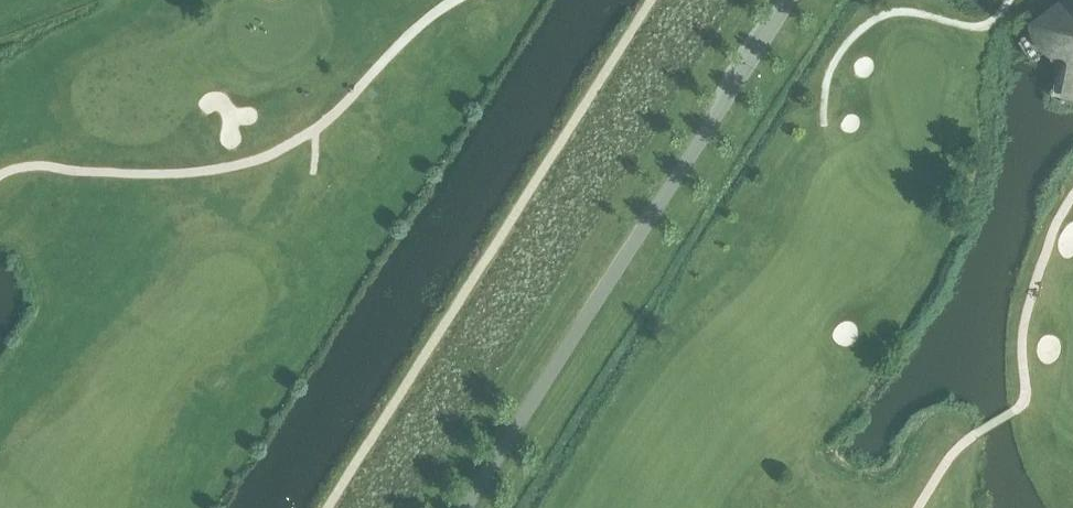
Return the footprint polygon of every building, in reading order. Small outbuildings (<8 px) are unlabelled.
[(1031,20),(1050,49),(1063,49),(1072,58),(1072,0),(1059,0),(1031,20)]
